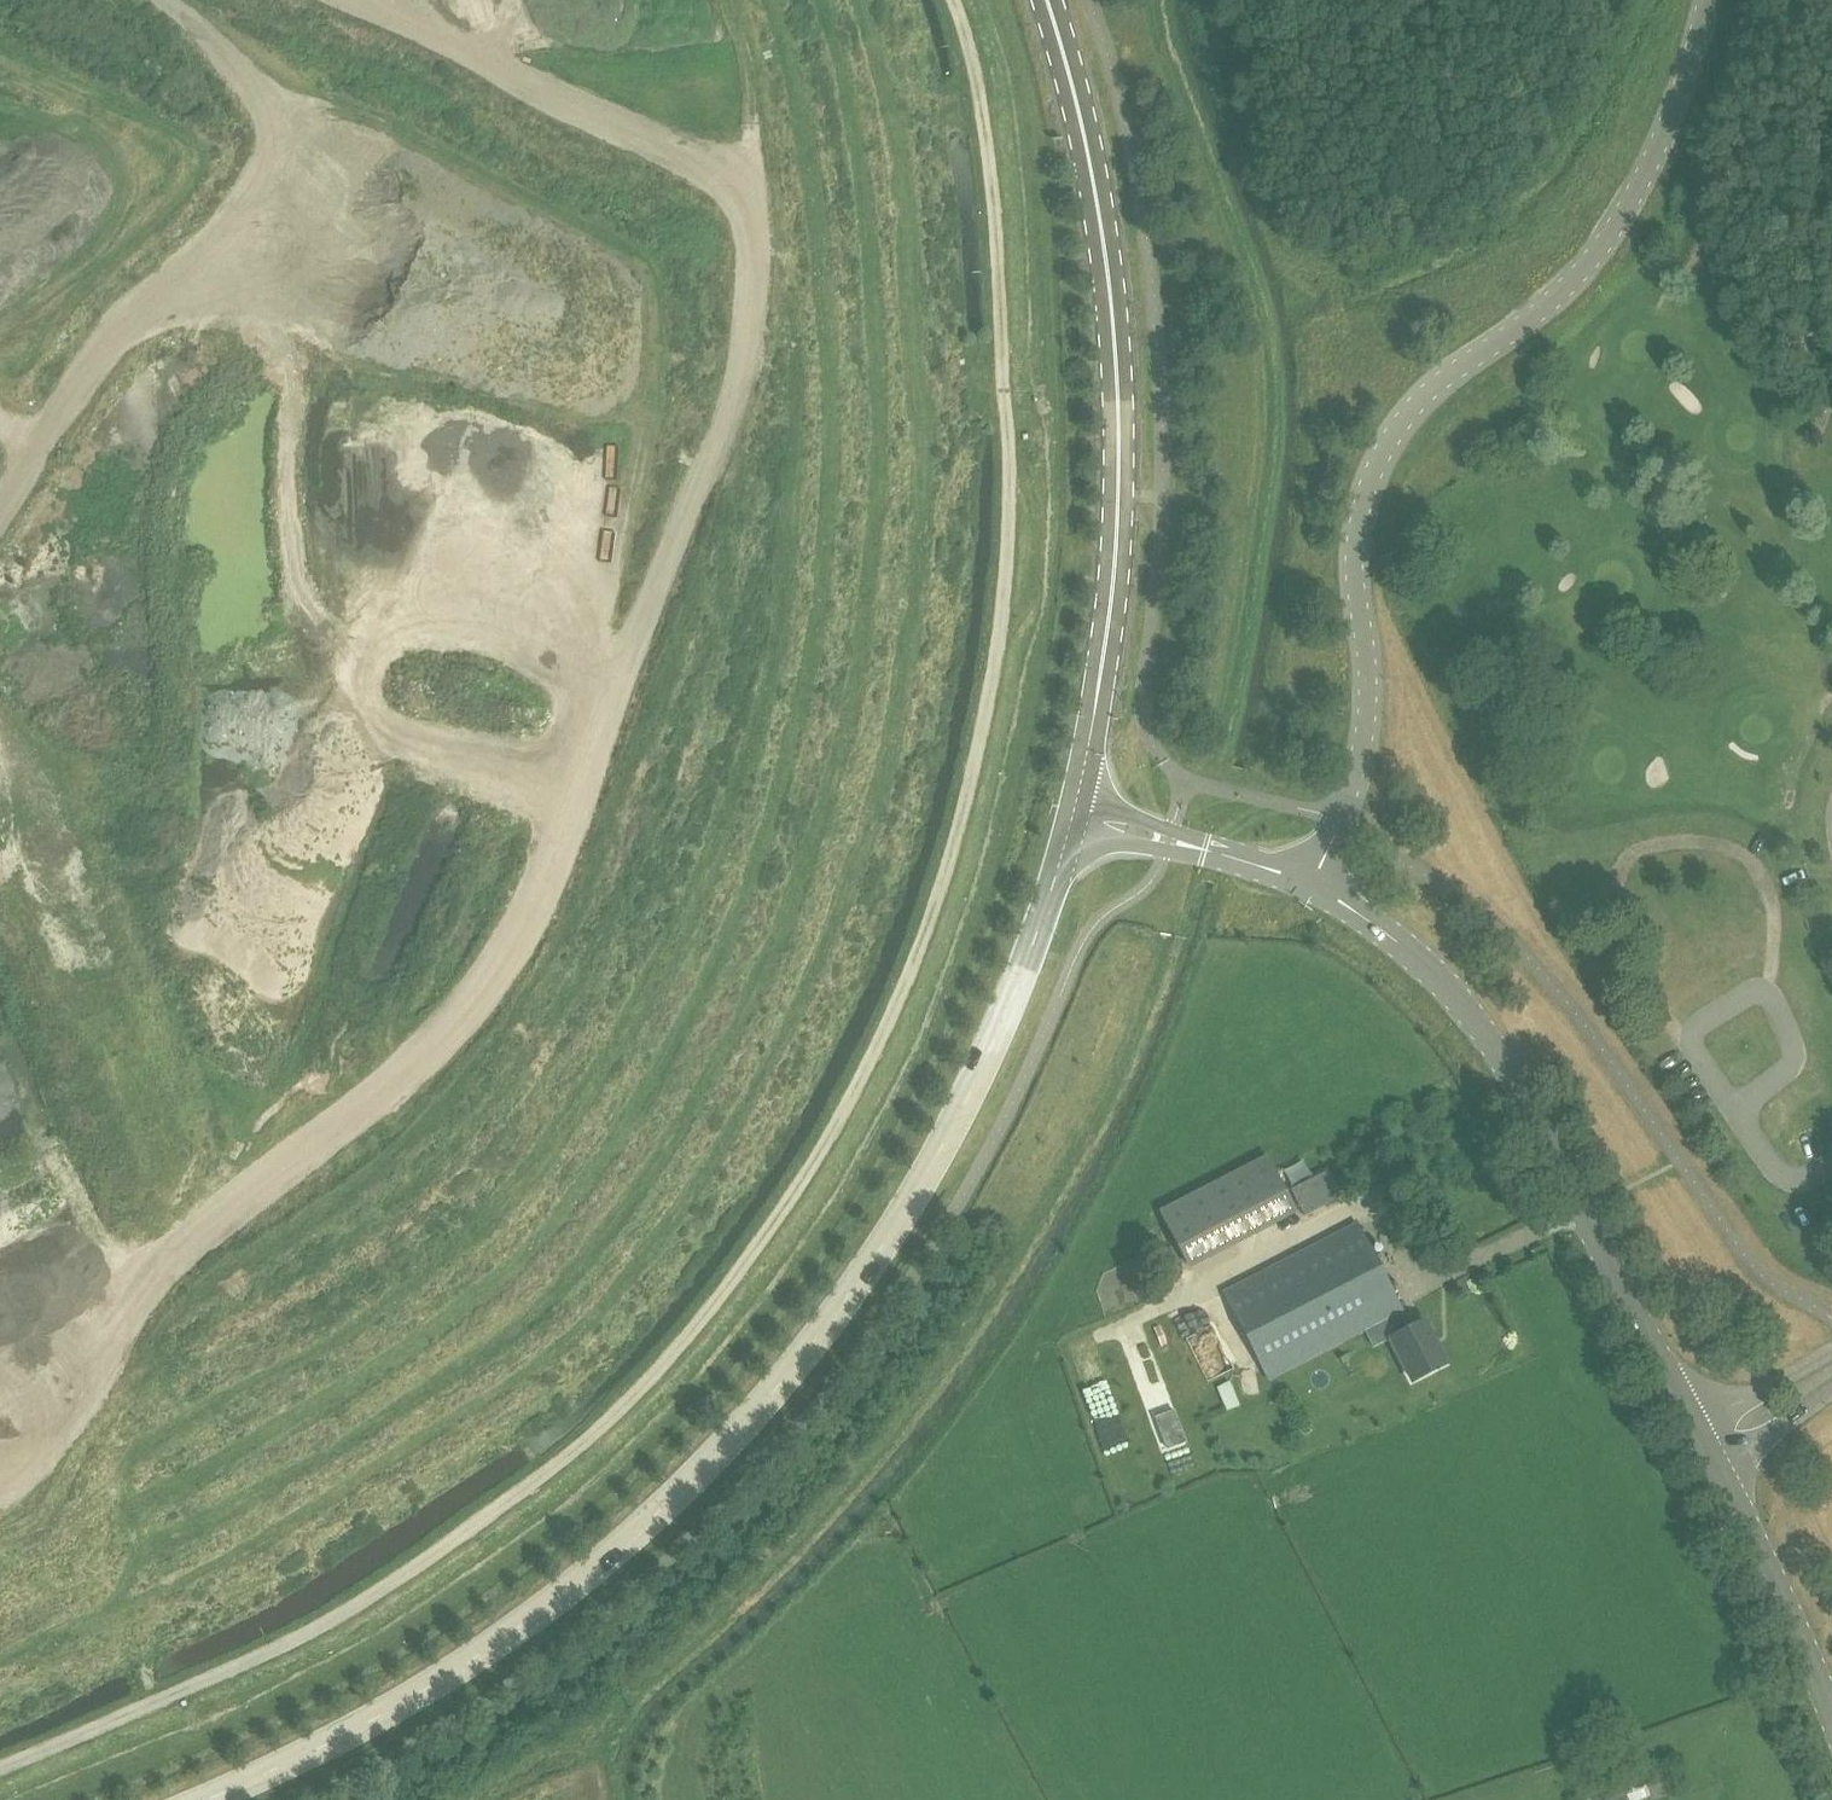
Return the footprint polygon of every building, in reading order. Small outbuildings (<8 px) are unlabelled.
[(1160,1212),(1187,1265),(1294,1209),(1267,1156),(1160,1212)] [(1291,1188),(1305,1214),(1339,1196),(1326,1170),(1291,1188)] [(1447,1364),(1425,1322),(1411,1329),(1402,1312),(1403,1311),(1359,1224),(1224,1294),(1268,1379),(1387,1318),(1396,1336),(1392,1338),(1414,1381),(1447,1364)] [(1174,1410),(1156,1417),(1168,1449),(1186,1442),(1174,1410)] [(1577,1799),(1638,1799),(1673,1789),(1666,1768),(1576,1797),(1577,1799)]
